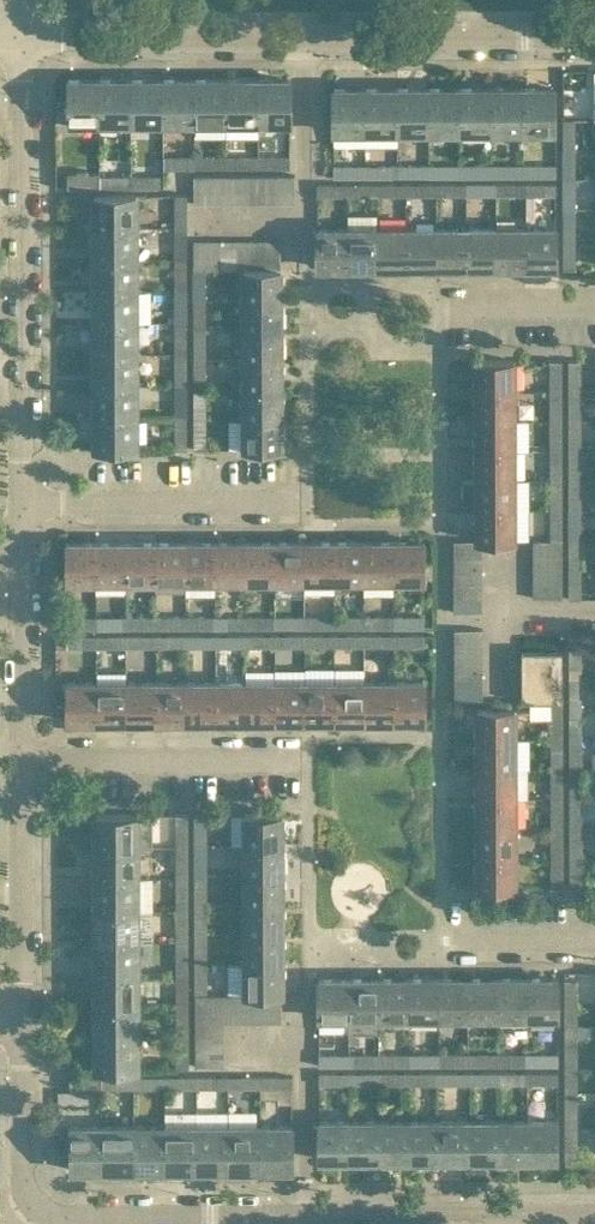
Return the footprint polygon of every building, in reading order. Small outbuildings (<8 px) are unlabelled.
[(132,121),(163,121),(163,78),(131,79),(132,121)] [(163,121),(195,121),(195,78),(163,78),(163,121)] [(195,121),(227,121),(226,78),(195,78),(195,121)] [(227,121),(258,121),(258,78),(226,78),(227,121)] [(258,121),(290,121),(291,121),(291,78),(258,78),(258,121)] [(68,100),(55,100),(56,121),(68,121),(100,121),(100,79),(68,79),(68,100)] [(100,121),(132,121),(131,79),(100,79),(100,121)] [(366,131),(366,88),(333,88),(334,131),(366,131)] [(397,88),(366,88),(366,131),(366,144),(397,144),(397,131),(397,88)] [(429,88),(397,88),(397,131),(429,131),(429,88)] [(461,88),(429,88),(429,131),(461,131),(461,88)] [(492,88),(461,88),(461,131),(492,131),(492,88)] [(524,88),(492,88),(492,131),(524,131),(524,88)] [(556,88),(524,88),(524,131),(556,131),(556,88)] [(575,129),(563,129),(563,148),(575,148),(575,129)] [(575,148),(563,148),(563,167),(575,167),(575,148)] [(240,167),(258,167),(258,156),(240,155),(240,167)] [(176,167),(195,167),(195,156),(176,156),(176,167)] [(195,156),(195,167),(214,167),(214,156),(195,156)] [(258,156),(258,167),(277,167),(277,156),(258,156)] [(334,176),(352,176),(352,165),(334,164),(334,176)] [(379,165),(379,176),(398,176),(398,165),(379,165)] [(416,165),(398,165),(398,176),(416,176),(416,165)] [(441,165),(441,176),(461,176),(461,165),(441,165)] [(481,165),(461,165),(461,176),(481,176),(481,165)] [(504,165),(504,176),(524,176),(524,165),(504,165)] [(542,165),(524,165),(524,176),(542,176),(542,165)] [(67,173),(67,186),(100,186),(100,173),(67,173)] [(112,174),(112,186),(132,186),(132,174),(112,174)] [(132,174),(132,186),(150,186),(150,174),(132,174)] [(209,203),(208,174),(194,174),(194,203),(209,203)] [(223,174),(208,174),(209,203),(223,203),(223,174)] [(238,174),(223,174),(223,203),(238,203),(238,174)] [(252,174),(238,174),(238,203),(252,203),(252,174)] [(267,174),(252,174),(252,203),(267,203),(267,174)] [(281,174),(267,174),(267,203),(282,202),(281,174)] [(296,174),(281,174),(282,202),(296,202),(296,174)] [(556,182),(536,183),(536,194),(556,194),(556,182)] [(317,183),(317,195),(335,195),(335,183),(317,183)] [(347,184),(347,195),(377,194),(377,183),(347,184)] [(407,183),(377,183),(377,194),(407,194),(407,183)] [(436,183),(417,183),(417,194),(436,194),(436,183)] [(455,183),(436,183),(436,194),(455,194),(455,183)] [(496,183),(477,183),(477,194),(496,194),(496,183)] [(515,183),(496,183),(496,194),(515,194),(515,183)] [(575,187),(563,187),(563,207),(576,207),(575,187)] [(94,194),(94,226),(136,226),(136,194),(94,194)] [(187,194),(175,194),(175,212),(187,212),(187,194)] [(576,207),(563,207),(564,227),(576,227),(576,207)] [(94,226),(94,258),(137,258),(136,226),(94,226)] [(347,228),(317,228),(317,266),(347,265),(347,228)] [(377,228),(347,228),(347,265),(377,265),(377,228)] [(377,265),(407,265),(407,228),(377,228),(377,265)] [(407,265),(437,265),(436,228),(407,228),(407,265)] [(466,228),(436,228),(437,265),(466,265),(466,228)] [(496,228),(466,228),(466,265),(496,265),(496,228)] [(526,228),(496,228),(496,265),(526,265),(526,228)] [(526,265),(557,265),(556,228),(526,228),(526,265)] [(187,239),(175,239),(175,258),(187,257),(187,239)] [(206,269),(208,269),(208,240),(194,240),(194,269),(206,269)] [(208,269),(223,269),(223,240),(208,240),(208,269)] [(223,269),(237,269),(237,240),(223,240),(223,269)] [(243,268),(252,268),(252,240),(237,240),(237,269),(243,269),(243,268)] [(252,268),(266,268),(266,240),(252,240),(252,268)] [(266,268),(281,268),(281,245),(281,240),(266,240),(266,268)] [(564,249),(564,268),(576,268),(576,249),(564,249)] [(187,257),(175,258),(175,276),(187,276),(187,257)] [(94,258),(94,289),(137,289),(137,258),(94,258)] [(266,268),(252,268),(243,268),(243,269),(243,300),(281,300),(281,268),(266,268)] [(206,269),(194,269),(194,289),(206,289),(206,269)] [(94,289),(94,321),(137,321),(137,289),(94,289)] [(282,329),(281,300),(243,300),(244,329),(282,329)] [(187,302),(175,302),(175,321),(187,321),(187,302)] [(206,309),(194,309),(195,328),(206,328),(206,309)] [(94,321),(94,353),(137,353),(137,321),(94,321)] [(187,321),(175,321),(175,340),(187,339),(187,321)] [(206,328),(195,328),(195,329),(195,347),(206,347),(206,344),(206,329),(206,328)] [(282,358),(282,329),(244,329),(244,359),(282,358)] [(94,353),(94,384),(137,384),(137,353),(94,353)] [(282,388),(282,358),(244,359),(244,388),(282,388)] [(562,358),(550,359),(550,373),(562,373),(562,358)] [(581,358),(569,358),(569,373),(569,388),(581,388),(581,373),(581,358)] [(477,359),(477,389),(514,389),(514,359),(477,359)] [(187,365),(175,365),(175,384),(187,384),(187,365)] [(207,370),(195,370),(195,388),(207,388),(207,370)] [(94,384),(94,416),(137,416),(137,384),(94,384)] [(187,384),(175,384),(175,403),(187,403),(187,384)] [(207,388),(195,388),(195,407),(207,407),(207,388)] [(282,418),(282,388),(244,388),(244,418),(282,418)] [(477,389),(477,419),(514,419),(514,389),(477,389)] [(562,401),(550,401),(550,419),(552,419),(562,419),(562,401)] [(581,401),(569,401),(569,419),(581,419),(581,401)] [(95,448),(137,448),(137,416),(94,416),(95,448)] [(282,448),(282,418),(244,418),(244,433),(244,447),(282,448)] [(477,419),(477,449),(515,449),(514,419),(477,419)] [(552,419),(550,419),(550,438),(562,438),(562,419),(552,419)] [(581,419),(569,419),(569,438),(581,438),(581,419)] [(194,448),(205,448),(206,430),(194,429),(194,448)] [(175,430),(175,448),(187,448),(187,430),(175,430)] [(477,449),(477,479),(515,479),(515,449),(477,449)] [(552,461),(550,461),(550,479),(552,479),(563,479),(563,461),(552,461)] [(581,461),(569,461),(569,478),(581,478),(581,461)] [(581,478),(569,478),(569,498),(581,497),(581,478)] [(477,479),(463,479),(463,499),(467,499),(468,509),(477,509),(515,509),(515,479),(477,479)] [(552,479),(550,479),(550,498),(563,498),(563,479),(552,479)] [(477,509),(477,539),(483,539),(515,539),(515,509),(477,509)] [(562,519),(551,519),(551,539),(563,539),(562,519)] [(581,519),(569,519),(569,538),(581,538),(581,519)] [(581,538),(569,538),(570,556),(581,556),(581,538)] [(454,539),(454,554),(483,554),(483,539),(477,539),(454,539)] [(534,539),(534,554),(563,553),(563,539),(534,539)] [(96,541),(66,541),(66,580),(96,580),(96,541)] [(126,541),(96,541),(96,580),(126,580),(126,541)] [(156,541),(126,541),(126,580),(156,580),(156,541)] [(186,541),(156,541),(156,580),(156,590),(186,589),(186,580),(186,541)] [(215,541),(186,541),(186,580),(215,579),(215,541)] [(245,541),(215,541),(215,579),(245,579),(245,541)] [(275,541),(245,541),(245,579),(275,579),(275,541)] [(304,541),(275,541),(275,579),(305,579),(304,541)] [(334,541),(304,541),(305,579),(334,579),(334,541)] [(364,541),(334,541),(334,579),(364,579),(364,541)] [(394,541),(364,541),(364,579),(394,578),(394,541)] [(424,562),(424,541),(394,541),(394,578),(424,578),(424,577),(424,562)] [(534,554),(534,568),(563,568),(563,553),(534,554)] [(454,554),(454,568),(483,568),(483,554),(454,554)] [(433,562),(424,562),(424,577),(433,577),(433,562)] [(454,568),(454,583),(483,583),(483,568),(454,568)] [(534,568),(534,583),(563,583),(563,568),(534,568)] [(570,580),(570,598),(581,598),(581,580),(570,580)] [(454,583),(454,597),(483,597),(483,583),(454,583)] [(563,583),(534,583),(534,597),(563,597),(563,583)] [(454,597),(454,600),(454,611),(483,611),(483,597),(454,597)] [(126,615),(96,616),(96,628),(126,628),(126,626),(126,615)] [(156,615),(126,615),(126,626),(126,628),(156,628),(156,615)] [(186,615),(156,615),(156,628),(186,628),(186,615)] [(204,615),(186,615),(186,628),(204,627),(204,615)] [(245,615),(228,615),(228,627),(245,627),(245,615)] [(264,615),(245,615),(245,627),(264,627),(264,615)] [(305,615),(285,615),(285,627),(305,627),(305,615)] [(324,615),(305,615),(305,627),(324,627),(324,615)] [(364,615),(344,615),(344,627),(364,627),(364,615)] [(384,615),(364,615),(364,627),(384,627),(384,615)] [(405,615),(405,627),(424,627),(424,615),(405,615)] [(66,616),(66,628),(84,628),(84,616),(66,616)] [(455,628),(455,643),(483,643),(483,628),(455,628)] [(264,633),(245,634),(245,646),(264,646),(264,633)] [(304,633),(285,633),(285,646),(304,646),(304,633)] [(324,633),(304,633),(304,646),(324,646),(324,633)] [(364,633),(344,633),(344,646),(364,646),(364,633)] [(384,633),(364,633),(364,646),(384,646),(384,633)] [(405,633),(405,645),(424,645),(424,633),(405,633)] [(126,634),(107,634),(107,647),(126,647),(126,634)] [(145,634),(126,634),(126,647),(145,647),(145,634)] [(185,634),(167,634),(167,647),(186,646),(185,634)] [(204,634),(185,634),(186,646),(204,646),(204,634)] [(245,634),(215,634),(215,646),(245,646),(245,634)] [(66,635),(66,647),(84,647),(84,635),(66,635)] [(455,643),(455,657),(483,657),(483,643),(455,643)] [(570,648),(569,648),(569,677),(570,677),(571,677),(582,677),(582,667),(582,648),(570,648)] [(522,650),(522,700),(550,700),(563,700),(563,650),(522,650)] [(455,657),(455,672),(483,671),(483,657),(455,657)] [(455,672),(455,686),(483,686),(483,671),(455,672)] [(570,677),(569,677),(569,707),(571,707),(582,707),(582,689),(582,677),(571,677),(570,677)] [(275,719),(305,719),(304,681),(275,682),(275,719)] [(305,719),(334,719),(334,681),(304,681),(305,719)] [(334,719),(364,719),(364,681),(334,681),(334,719)] [(364,719),(394,718),(394,681),(364,681),(364,719)] [(394,718),(425,718),(425,704),(424,681),(394,681),(394,718)] [(97,719),(127,719),(126,682),(96,683),(97,719)] [(127,719),(156,719),(156,682),(126,682),(127,719)] [(156,719),(186,719),(186,682),(156,682),(156,719)] [(186,719),(216,719),(215,682),(186,682),(186,719)] [(216,719),(245,719),(245,682),(215,682),(216,719)] [(245,719),(275,719),(275,682),(245,682),(245,719)] [(67,705),(67,719),(97,719),(96,683),(66,683),(67,705)] [(483,686),(455,686),(455,700),(483,700),(483,686)] [(563,700),(550,700),(551,738),(563,738),(563,700)] [(515,738),(515,707),(496,707),(478,707),(478,738),(515,738)] [(582,707),(571,707),(571,726),(582,726),(582,707)] [(571,737),(570,737),(571,767),(582,767),(582,749),(582,737),(571,737)] [(478,738),(478,767),(515,767),(515,738),(478,738)] [(553,748),(551,748),(551,767),(553,767),(563,767),(563,748),(553,748)] [(478,767),(478,797),(515,797),(515,767),(478,767)] [(553,767),(551,767),(551,786),(553,786),(563,786),(563,767),(553,767)] [(582,767),(571,767),(571,786),(582,786),(582,767)] [(478,797),(478,827),(515,826),(515,797),(478,797)] [(553,808),(553,826),(565,826),(565,808),(553,808)] [(571,808),(571,826),(582,826),(582,808),(571,808)] [(175,831),(188,831),(188,812),(175,812),(175,831)] [(195,812),(195,830),(208,830),(208,812),(195,812)] [(283,812),(245,812),(245,827),(245,835),(245,842),(283,842),(283,827),(283,812)] [(96,813),(96,844),(138,844),(152,844),(152,813),(138,813),(96,813)] [(478,827),(478,856),(515,856),(515,826),(478,827)] [(551,826),(551,845),(553,845),(563,845),(563,826),(553,826),(551,826)] [(582,826),(571,826),(571,845),(582,845),(582,826)] [(245,842),(245,872),(283,872),(283,842),(245,842)] [(95,844),(96,876),(138,876),(138,844),(95,844)] [(207,852),(195,852),(195,872),(207,872),(207,852)] [(188,856),(175,856),(176,877),(188,877),(188,856)] [(478,856),(478,887),(497,887),(515,886),(515,856),(478,856)] [(571,856),(570,856),(570,886),(571,886),(581,886),(581,871),(589,871),(589,856),(571,856)] [(551,867),(551,886),(563,886),(563,867),(551,867)] [(207,872),(195,872),(195,891),(207,891),(207,873),(207,872)] [(245,872),(245,901),(283,901),(283,872),(245,872)] [(96,876),(96,907),(138,907),(138,876),(96,876)] [(188,877),(176,877),(176,898),(188,898),(188,877)] [(245,901),(245,931),(283,931),(283,901),(245,901)] [(96,907),(96,939),(138,939),(138,907),(96,907)] [(207,912),(195,912),(195,933),(207,932),(207,912)] [(188,917),(176,917),(176,940),(189,939),(188,917)] [(245,931),(245,961),(283,961),(283,931),(245,931)] [(207,932),(195,933),(195,950),(207,950),(207,932)] [(96,939),(96,971),(138,970),(138,939),(96,939)] [(189,939),(176,940),(176,960),(189,959),(189,939)] [(255,991),(269,991),(283,991),(283,961),(245,961),(245,992),(255,991)] [(96,971),(96,1002),(138,1002),(138,970),(96,971)] [(207,972),(195,972),(195,992),(207,992),(207,972)] [(350,977),(319,978),(319,1016),(350,1015),(350,977)] [(353,977),(350,977),(350,1015),(350,1031),(380,1031),(379,1015),(379,977),(353,977)] [(409,977),(379,977),(379,1015),(409,1015),(409,977)] [(439,977),(409,977),(409,1015),(439,1015),(439,977)] [(468,977),(439,977),(439,1015),(469,1014),(468,977)] [(498,977),(468,977),(469,1014),(498,1014),(498,977)] [(528,977),(498,977),(498,1014),(528,1014),(528,977)] [(558,1014),(558,977),(528,977),(528,1014),(558,1014)] [(565,977),(565,995),(577,995),(577,977),(565,977)] [(189,981),(176,981),(176,1002),(189,1002),(189,981)] [(255,991),(245,992),(241,992),(241,1021),(255,1021),(255,991)] [(255,991),(255,1021),(269,1021),(269,991),(255,991)] [(269,991),(269,1021),(283,1021),(283,991),(269,991)] [(241,1021),(241,992),(195,992),(195,1021),(227,1021),(241,1021)] [(96,1002),(96,1034),(138,1034),(138,1002),(96,1002)] [(189,1002),(176,1002),(176,1023),(190,1023),(189,1002)] [(565,1019),(565,1037),(577,1037),(577,1019),(565,1019)] [(225,1021),(195,1021),(195,1035),(225,1035),(225,1021)] [(138,1034),(96,1034),(96,1067),(138,1067),(138,1034)] [(225,1035),(195,1035),(195,1049),(225,1049),(225,1035)] [(565,1037),(565,1055),(577,1055),(577,1037),(565,1037)] [(190,1044),(177,1044),(177,1066),(190,1066),(190,1044)] [(225,1049),(195,1049),(195,1064),(225,1064),(225,1049)] [(319,1050),(319,1062),(338,1062),(338,1050),(319,1050)] [(359,1052),(359,1064),(380,1064),(380,1052),(359,1052)] [(380,1052),(380,1064),(399,1064),(399,1052),(380,1052)] [(420,1052),(420,1064),(439,1064),(439,1052),(420,1052)] [(439,1052),(439,1064),(458,1064),(458,1052),(439,1052)] [(480,1052),(480,1064),(498,1064),(498,1052),(480,1052)] [(498,1052),(498,1064),(517,1064),(517,1052),(498,1052)] [(539,1052),(539,1064),(558,1064),(558,1063),(558,1052),(539,1052)] [(319,1070),(319,1081),(338,1081),(338,1070),(319,1070)] [(359,1071),(359,1082),(380,1082),(380,1071),(359,1071)] [(380,1071),(380,1082),(399,1082),(399,1071),(380,1071)] [(420,1071),(420,1082),(439,1082),(439,1071),(420,1071)] [(439,1071),(439,1082),(458,1082),(458,1071),(439,1071)] [(480,1071),(480,1082),(499,1082),(499,1071),(480,1071)] [(499,1071),(499,1082),(517,1082),(517,1071),(499,1071)] [(539,1071),(539,1082),(558,1082),(558,1071),(539,1071)] [(69,1073),(69,1088),(102,1087),(102,1073),(69,1073)] [(242,1085),(260,1085),(260,1074),(242,1073),(242,1085)] [(115,1085),(134,1086),(134,1074),(115,1074),(115,1085)] [(134,1074),(134,1086),(152,1086),(152,1074),(134,1074)] [(178,1085),(197,1085),(197,1074),(178,1074),(178,1085)] [(197,1074),(197,1085),(216,1085),(216,1074),(197,1074)] [(260,1074),(260,1085),(279,1085),(279,1074),(260,1074)] [(565,1078),(565,1096),(578,1096),(578,1078),(565,1078)] [(565,1096),(565,1115),(578,1115),(578,1096),(565,1096)] [(498,1118),(469,1119),(469,1156),(498,1156),(498,1118)] [(528,1118),(498,1118),(498,1156),(528,1156),(528,1118)] [(559,1118),(528,1118),(528,1156),(559,1156),(559,1118)] [(319,1120),(319,1157),(350,1157),(350,1119),(319,1120)] [(362,1119),(350,1119),(350,1157),(365,1157),(380,1157),(380,1119),(362,1119)] [(409,1119),(380,1119),(380,1157),(409,1157),(409,1119)] [(439,1119),(409,1119),(409,1157),(439,1156),(439,1119)] [(469,1119),(439,1119),(439,1156),(469,1156),(469,1119)] [(102,1125),(70,1125),(70,1168),(103,1168),(102,1125)] [(134,1125),(102,1125),(103,1168),(134,1168),(134,1125)] [(166,1125),(134,1125),(134,1168),(166,1167),(166,1125)] [(197,1125),(166,1125),(166,1167),(197,1167),(197,1125)] [(229,1125),(197,1125),(197,1167),(229,1167),(229,1125)] [(260,1125),(229,1125),(229,1167),(261,1167),(260,1125)] [(293,1125),(260,1125),(261,1167),(293,1167),(293,1125)] [(565,1137),(565,1157),(578,1157),(578,1137),(565,1137)]
